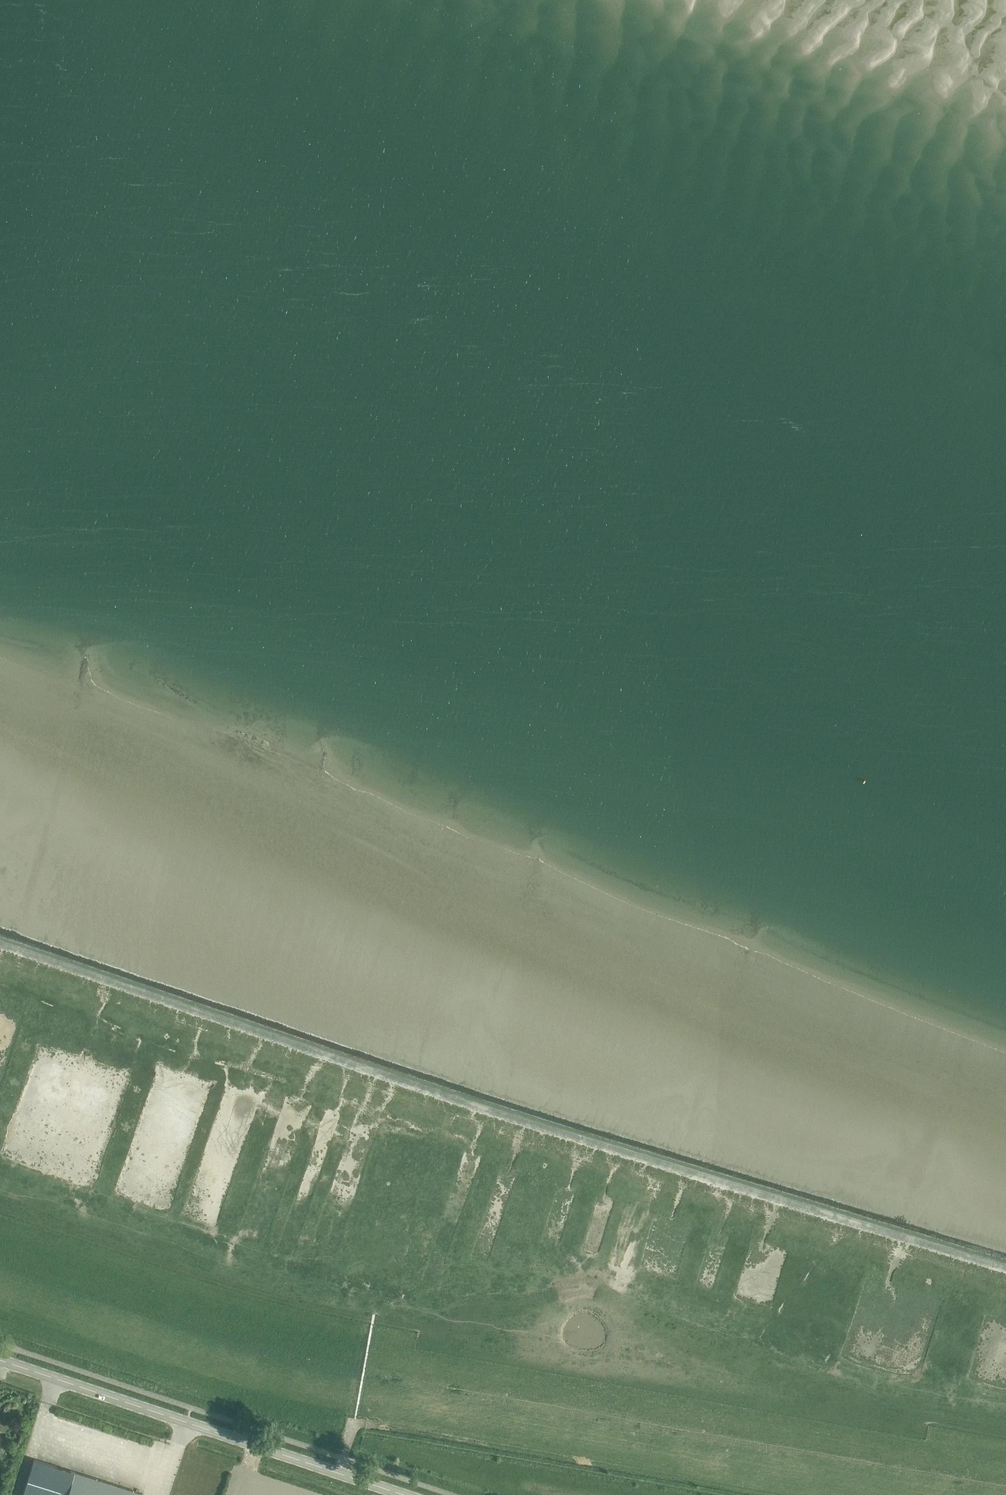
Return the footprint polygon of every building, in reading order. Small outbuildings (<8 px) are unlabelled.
[(23,1494),(67,1494),(75,1472),(34,1459),(23,1494)] [(70,1494),(138,1494),(76,1474),(70,1494)]
